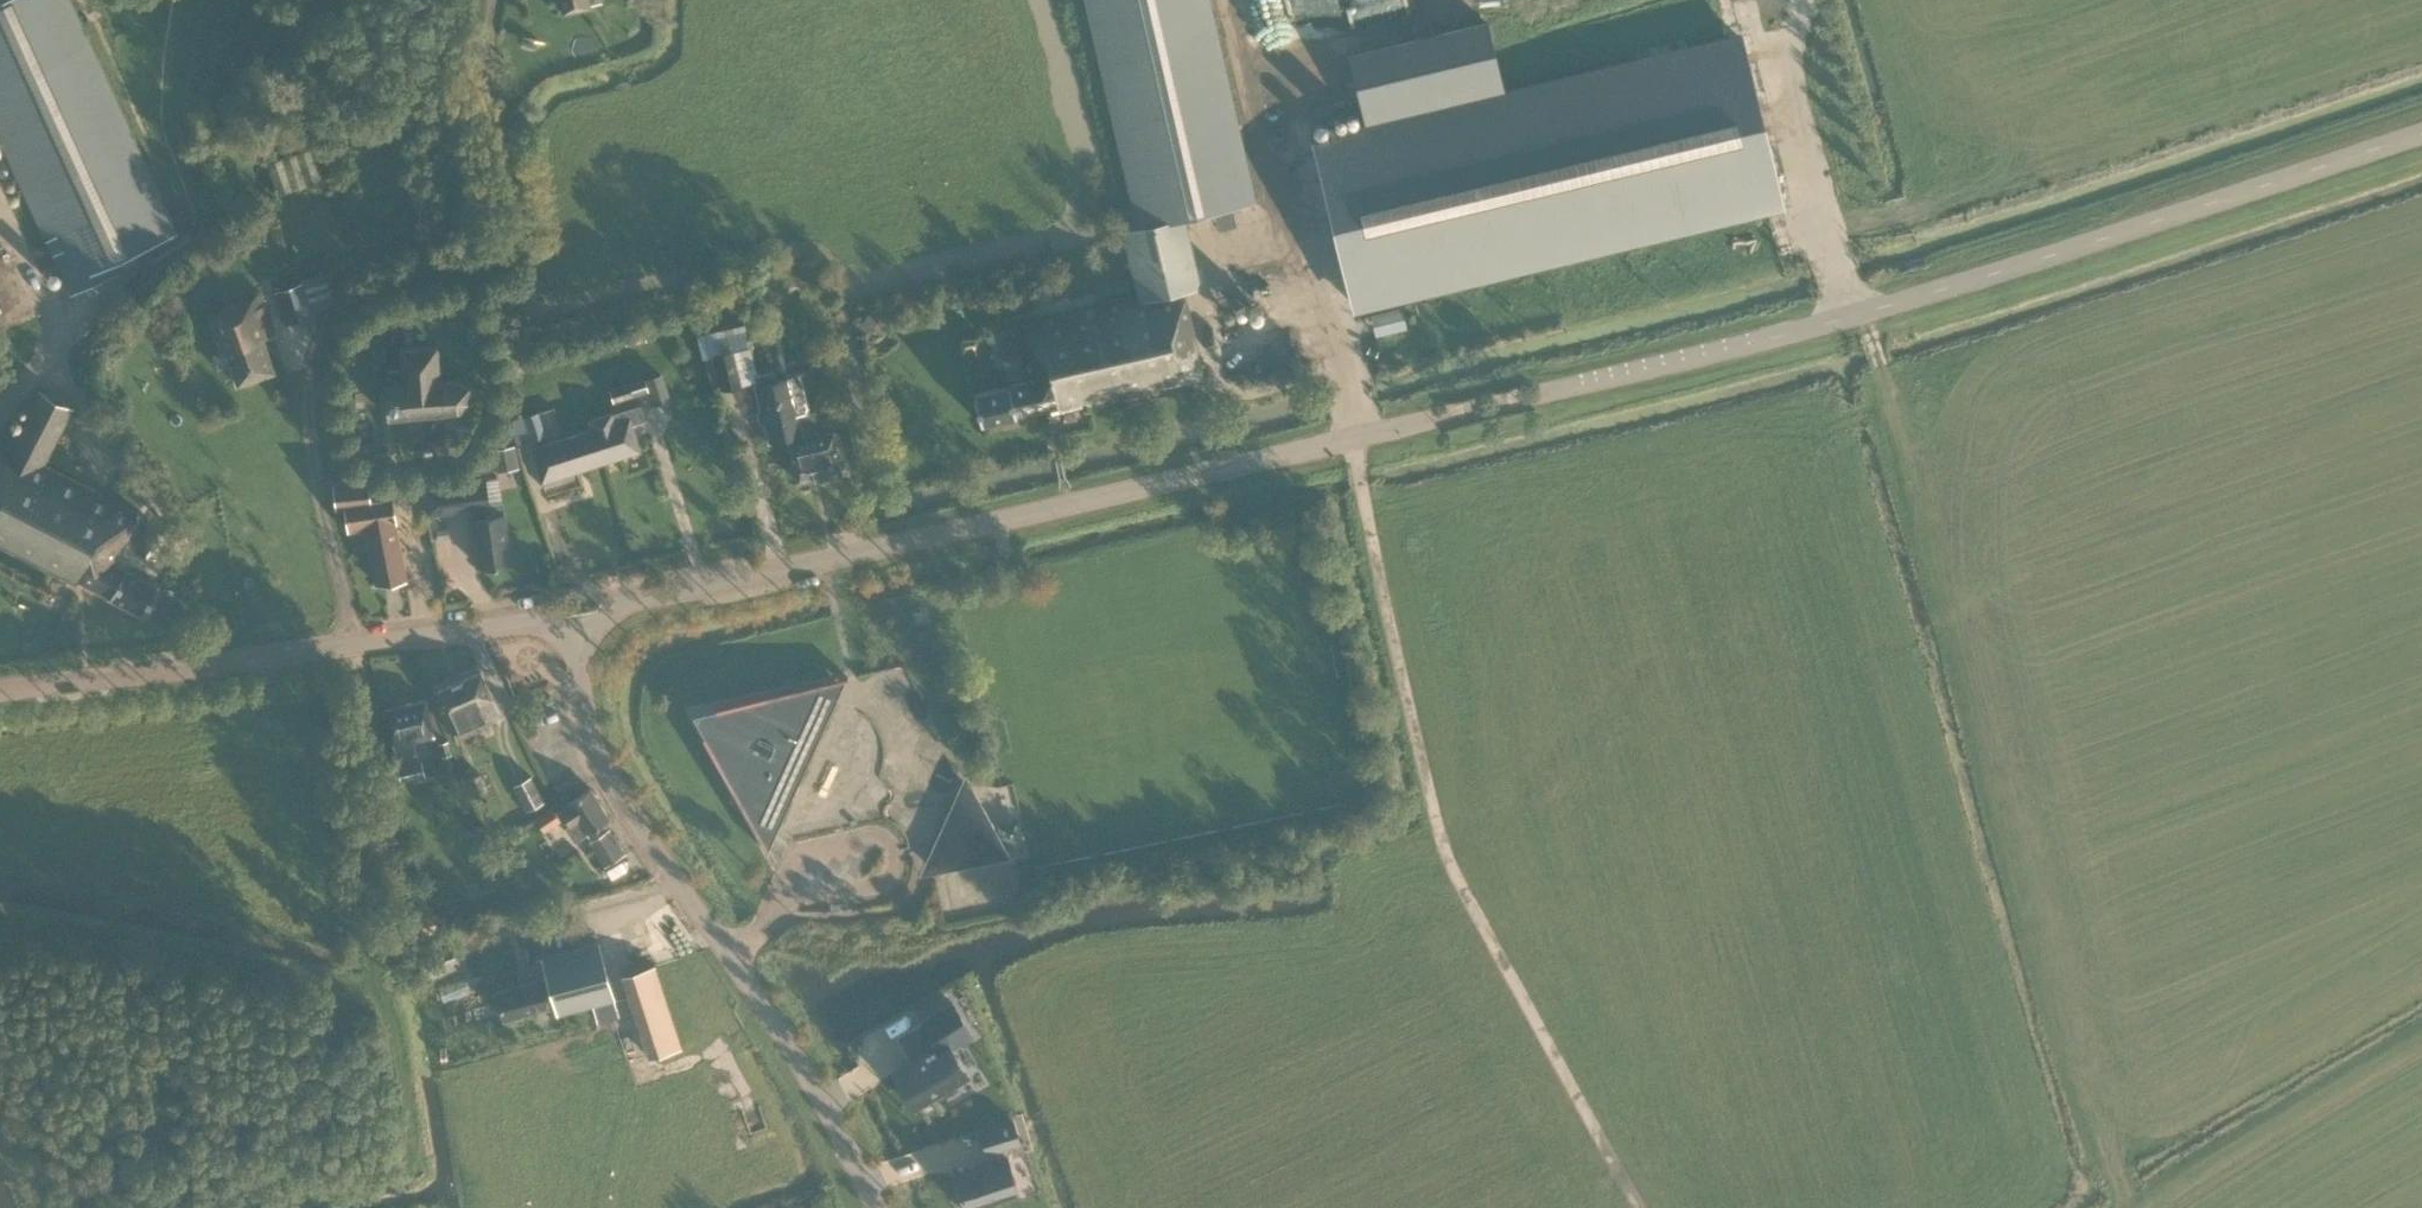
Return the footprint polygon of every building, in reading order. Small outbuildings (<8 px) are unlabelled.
[(117,274),(112,263),(174,235),(67,0),(4,0),(0,2),(0,137),(72,294),(117,274)] [(561,14),(587,8),(586,4),(598,2),(597,0),(558,0),(561,14)] [(1203,378),(1183,291),(1199,287),(1183,220),(1255,203),(1207,0),(1085,0),(1139,228),(1125,231),(1141,299),(1016,329),(1029,382),(975,395),(982,424),(1049,408),(1051,414),(1203,378)] [(1339,2),(1338,0),(1287,0),(1290,13),(1339,2)] [(1353,305),(1780,202),(1741,37),(1313,140),(1353,305)] [(1411,80),(1388,83),(1390,96),(1413,93),(1411,80)] [(1101,304),(1131,297),(1126,277),(1096,284),(1101,304)] [(286,325),(315,315),(303,282),(274,292),(286,325)] [(275,375),(263,342),(271,339),(256,299),(224,311),(225,313),(208,320),(221,357),(227,355),(239,388),(275,375)] [(1379,311),(1384,332),(1406,327),(1400,306),(1379,311)] [(868,332),(878,319),(868,312),(858,325),(868,332)] [(745,383),(758,380),(749,343),(736,346),(745,383)] [(719,390),(745,383),(736,346),(710,352),(719,390)] [(790,366),(808,362),(804,347),(786,351),(790,366)] [(440,382),(437,349),(404,353),(406,378),(386,380),(387,398),(388,410),(389,419),(461,412),(470,401),(469,390),(455,381),(440,382)] [(663,366),(646,373),(657,398),(673,392),(663,366)] [(609,389),(613,402),(649,391),(645,377),(609,389)] [(799,416),(808,414),(799,377),(759,387),(772,441),(793,436),(803,434),(799,416)] [(72,408),(39,391),(10,446),(0,441),(0,545),(77,585),(79,581),(109,596),(142,613),(156,585),(114,563),(139,513),(43,464),(72,408)] [(543,482),(579,471),(579,468),(638,450),(630,424),(643,421),(640,406),(589,422),(592,431),(533,450),(543,482)] [(530,439),(545,434),(538,411),(523,416),(530,439)] [(803,434),(793,436),(794,444),(788,446),(797,484),(843,473),(833,431),(819,434),(814,413),(808,414),(799,416),(803,434)] [(514,445),(492,450),(497,472),(519,467),(514,445)] [(486,477),(473,479),(421,486),(426,516),(471,509),(472,516),(467,517),(472,549),(476,549),(479,567),(513,563),(505,511),(504,511),(502,500),(490,502),(486,477)] [(361,530),(398,524),(392,492),(370,495),(368,479),(332,483),(335,510),(345,509),(348,530),(361,528),(361,530)] [(398,524),(361,530),(362,535),(366,534),(375,585),(408,580),(398,524)] [(447,526),(435,528),(437,538),(449,536),(447,526)] [(153,557),(164,536),(148,528),(137,549),(153,557)] [(450,731),(497,710),(480,671),(433,692),(450,731)] [(814,699),(821,684),(848,679),(847,676),(795,688),(786,684),(783,691),(715,705),(716,708),(704,733),(702,734),(735,794),(732,801),(741,806),(767,853),(769,852),(759,833),(765,819),(776,824),(830,706),(814,699)] [(420,760),(414,740),(434,735),(425,699),(384,709),(392,745),(398,765),(397,765),(401,781),(426,775),(422,759),(420,760)] [(441,755),(450,753),(447,740),(438,742),(441,755)] [(473,796),(488,791),(481,773),(466,779),(473,796)] [(526,810),(544,800),(531,774),(512,784),(526,810)] [(586,832),(608,818),(589,788),(567,802),(568,805),(560,810),(569,825),(578,820),(586,832)] [(973,817),(979,804),(971,788),(960,811),(959,811),(942,847),(943,847),(933,871),(951,867),(962,858),(976,862),(1007,855),(992,827),(973,817)] [(544,831),(561,820),(552,807),(535,817),(544,831)] [(383,843),(397,840),(394,824),(380,827),(383,843)] [(604,866),(626,852),(610,826),(588,840),(604,866)] [(618,1017),(607,978),(597,941),(541,957),(542,962),(524,967),(528,982),(495,991),(503,1018),(554,1005),(557,1014),(592,1004),(597,1023),(618,1017)] [(648,1058),(682,1047),(655,964),(621,975),(648,1058)] [(920,1021),(934,1046),(893,1070),(914,1106),(967,1076),(946,1041),(967,1029),(952,1002),(920,1021)] [(952,1172),(963,1207),(970,1207),(996,1200),(1019,1193),(1017,1186),(1008,1157),(1008,1155),(1006,1156),(1003,1147),(1020,1142),(1014,1121),(979,1132),(985,1152),(997,1149),(1000,1159),(983,1164),(984,1166),(973,1170),(972,1168),(954,1173),(954,1172),(952,1172)]
